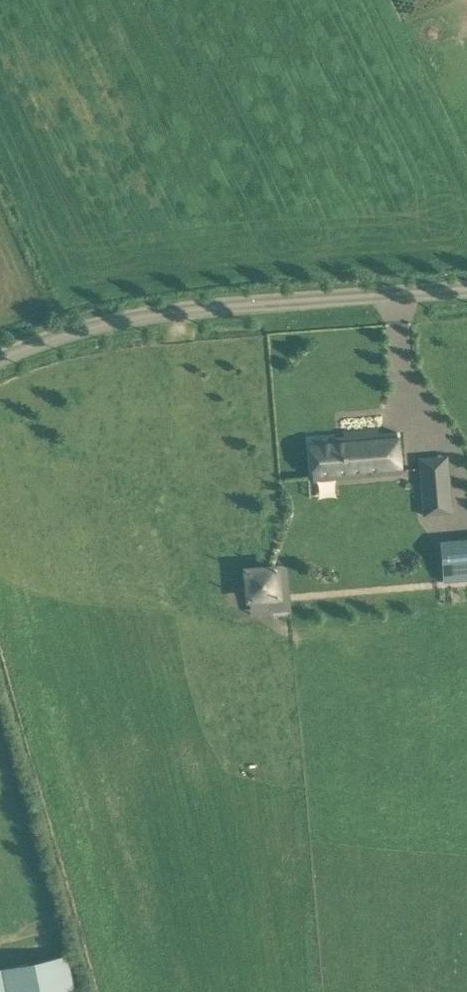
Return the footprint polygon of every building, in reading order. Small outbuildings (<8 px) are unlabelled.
[(398,435),(379,436),(379,433),(344,436),(344,439),(310,442),(313,483),(401,475),(398,435)] [(450,481),(422,483),(425,518),(453,516),(450,481)] [(466,579),(466,539),(441,541),(444,581),(466,579)] [(275,567),(247,569),(250,597),(277,594),(275,567)] [(67,953),(1,967),(0,967),(0,991),(75,991),(67,953)]
